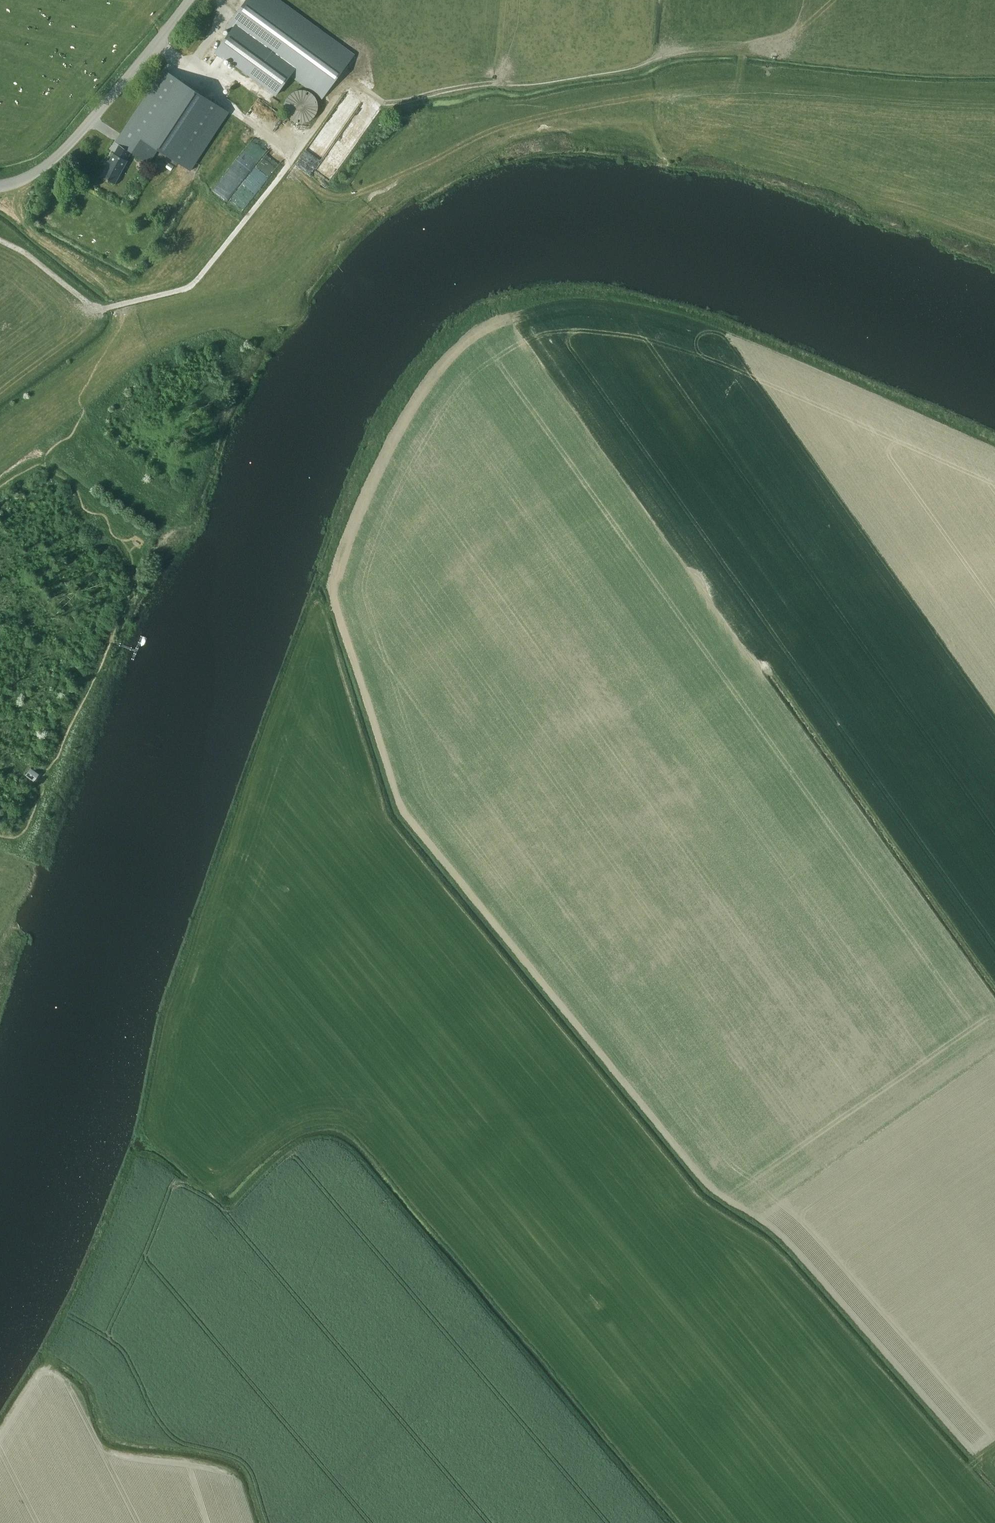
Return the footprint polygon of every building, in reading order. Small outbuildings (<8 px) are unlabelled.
[(239,35),(238,37),(230,32),(217,49),(226,56),(277,93),(292,74),(323,97),(352,57),(275,0),(247,0),(227,26),(239,35)] [(216,60),(218,56),(210,51),(207,55),(216,60)] [(192,168),(228,113),(164,69),(116,142),(119,145),(115,153),(114,153),(101,176),(115,184),(128,160),(127,160),(131,152),(148,164),(159,147),(192,168)] [(307,90),(302,89),(297,90),(292,92),(288,96),(286,101),(285,106),(286,111),(288,116),(292,119),(297,122),(302,123),(307,122),(312,119),(315,116),(318,111),(319,106),(318,101),(315,96),(312,92),(307,90)] [(309,164),(311,165),(313,160),(303,153),(297,164),(306,169),(309,164)] [(24,775),(35,782),(41,773),(30,766),(24,775)]
